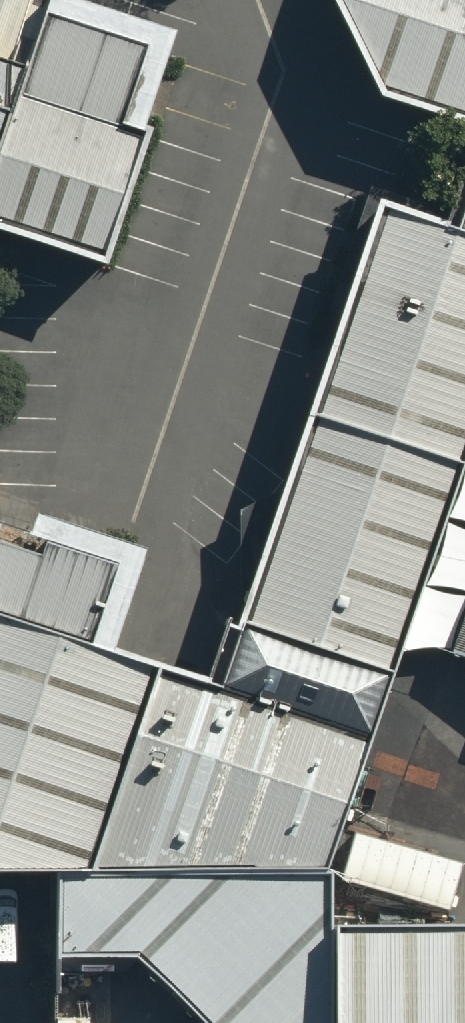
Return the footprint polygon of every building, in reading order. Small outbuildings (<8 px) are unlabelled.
[(56,3),(47,0),(0,0),(0,124),(13,128),(56,3)] [(334,15),(383,103),(464,129),(464,0),(340,0),(334,15)] [(56,3),(13,128),(0,166),(0,242),(109,280),(156,144),(144,140),(177,45),(56,3)] [(13,128),(0,124),(0,166),(13,128)] [(225,692),(158,669),(89,870),(327,870),(464,458),(464,215),(455,245),(380,220),(225,692)] [(91,645),(119,561),(0,522),(0,615),(91,645)] [(0,615),(0,871),(59,871),(89,870),(158,669),(91,645),(0,615)] [(449,670),(464,676),(464,624),(449,670)] [(59,871),(60,968),(142,968),(197,1022),(328,1022),(327,870),(89,870),(59,871)] [(349,1022),(464,1022),(464,932),(349,933),(349,1022)]
